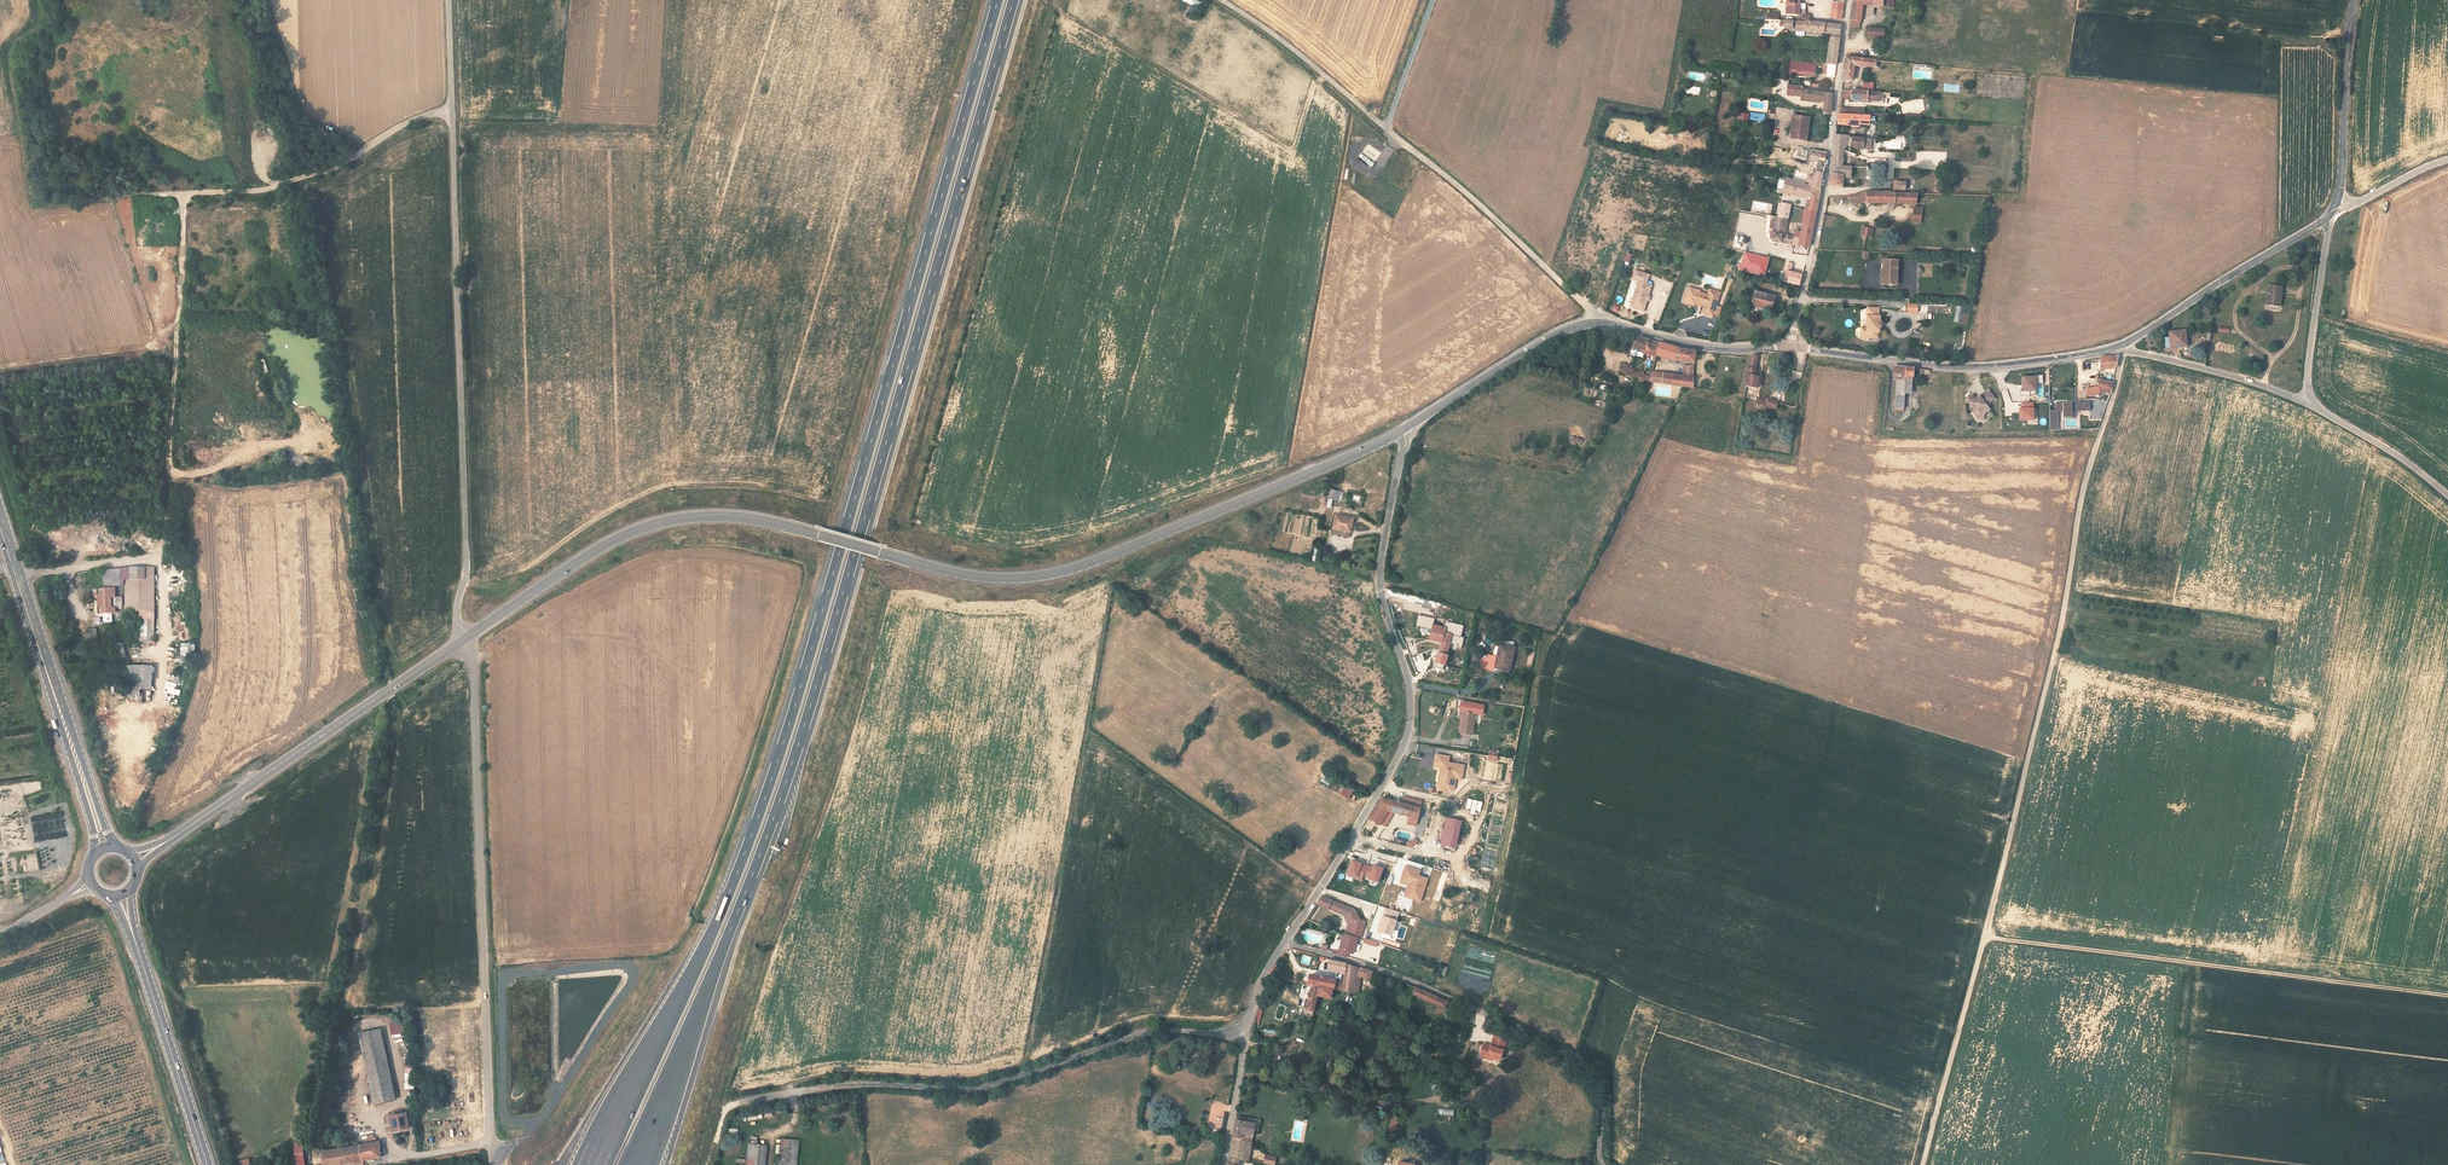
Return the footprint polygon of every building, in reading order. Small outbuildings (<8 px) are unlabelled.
[(1786,14),(1799,14),(1800,0),(1787,0),(1786,14)] [(1845,0),(1832,0),(1831,18),(1841,18),(1842,1),(1845,2),(1845,0)] [(1883,3),(1883,0),(1852,0),(1851,17),(1863,18),(1864,2),(1883,3)] [(1809,15),(1799,14),(1799,16),(1801,16),(1800,21),(1808,22),(1809,15)] [(1800,21),(1778,18),(1778,25),(1781,25),(1781,27),(1795,30),(1795,32),(1829,37),(1826,65),(1828,65),(1836,66),(1840,38),(1841,27),(1808,22),(1800,21)] [(1866,37),(1884,38),(1884,29),(1866,27),(1866,37)] [(1845,57),(1842,79),(1852,79),(1854,66),(1879,69),(1880,62),(1845,57)] [(1816,65),(1797,62),(1795,75),(1806,76),(1806,75),(1815,76),(1816,65)] [(1836,66),(1828,65),(1827,76),(1836,77),(1836,73),(1836,66)] [(1804,88),(1787,86),(1786,96),(1806,98),(1806,101),(1824,103),(1831,103),(1832,98),(1833,94),(1807,91),(1807,89),(1804,88)] [(1856,91),(1841,90),(1840,99),(1880,102),(1881,92),(1875,92),(1856,91)] [(1831,103),(1824,103),(1822,113),(1829,114),(1831,103)] [(1937,111),(1931,114),(1933,120),(1939,117),(1937,111)] [(1748,116),(1739,114),(1738,123),(1747,125),(1748,116)] [(1837,114),(1836,123),(1851,124),(1851,126),(1859,126),(1859,122),(1867,123),(1868,116),(1837,114)] [(1808,117),(1795,116),(1793,128),(1791,128),(1789,139),(1804,141),(1808,117)] [(1832,159),(1829,185),(1842,185),(1843,176),(1850,176),(1851,166),(1842,165),(1843,150),(1847,145),(1868,150),(1869,140),(1849,138),(1848,136),(1835,135),(1832,159)] [(1372,166),(1381,153),(1368,143),(1358,157),(1372,166)] [(1809,177),(1808,185),(1820,188),(1822,175),(1825,154),(1789,148),(1786,162),(1806,166),(1809,160),(1818,161),(1814,178),(1809,177)] [(1820,188),(1808,185),(1786,180),(1783,194),(1806,200),(1805,210),(1816,212),(1818,199),(1820,188)] [(1853,202),(1916,205),(1918,194),(1862,192),(1854,196),(1853,202)] [(1816,212),(1805,210),(1800,234),(1785,231),(1790,207),(1781,205),(1774,240),(1809,246),(1813,227),(1816,212)] [(1923,207),(1916,205),(1912,222),(1920,223),(1923,207)] [(1905,236),(1906,227),(1890,225),(1890,235),(1905,236)] [(1869,229),(1864,229),(1863,237),(1874,237),(1874,232),(1869,232),(1869,229)] [(1736,235),(1733,246),(1739,247),(1742,237),(1736,235)] [(1764,277),(1769,258),(1743,251),(1739,270),(1764,277)] [(1891,259),(1882,259),(1882,265),(1880,265),(1879,285),(1896,286),(1897,260),(1895,260),(1896,258),(1891,258),(1891,259)] [(1649,274),(1634,270),(1632,279),(1638,281),(1632,304),(1640,306),(1641,303),(1646,305),(1648,299),(1647,299),(1647,296),(1648,296),(1652,285),(1646,283),(1649,274)] [(1799,284),(1802,274),(1784,270),(1782,280),(1799,284)] [(1692,290),(1700,293),(1700,291),(1701,290),(1691,286),(1685,300),(1688,302),(1692,290)] [(2280,288),(2267,286),(2265,304),(2278,306),(2280,288)] [(1722,293),(1711,289),(1709,294),(1700,291),(1700,293),(1692,290),(1688,302),(1696,305),(1696,302),(1699,303),(1700,301),(1703,303),(1702,304),(1705,305),(1702,312),(1713,317),(1722,293)] [(1752,305),(1771,310),(1774,297),(1755,292),(1752,305)] [(1918,303),(1909,303),(1908,312),(1918,312),(1918,303)] [(1865,326),(1864,336),(1876,337),(1876,332),(1879,332),(1880,318),(1879,317),(1879,314),(1878,313),(1878,305),(1866,304),(1865,326)] [(2169,332),(2170,348),(2188,347),(2187,330),(2169,332)] [(1649,359),(1653,360),(1658,341),(1643,338),(1639,337),(1634,350),(1651,354),(1649,359)] [(1665,343),(1658,341),(1653,360),(1657,361),(1659,357),(1665,357),(1667,347),(1665,343)] [(1665,357),(1673,359),(1675,348),(1671,347),(1667,347),(1665,357)] [(1675,348),(1673,359),(1692,361),(1693,351),(1675,348)] [(1750,356),(1744,388),(1755,390),(1756,381),(1754,379),(1757,355),(1754,356),(1750,356)] [(2099,360),(2099,369),(2115,368),(2117,357),(2100,358),(2099,360)] [(263,359),(259,360),(265,374),(269,372),(263,359)] [(2099,371),(2099,369),(2099,360),(2089,360),(2090,371),(2099,371)] [(1618,372),(1626,373),(1628,366),(1620,364),(1618,372)] [(1679,371),(1690,373),(1691,366),(1680,364),(1679,371)] [(1898,380),(1897,391),(1905,392),(1911,392),(1912,377),(1913,378),(1914,368),(1895,366),(1894,379),(1898,380)] [(1648,378),(1667,383),(1669,374),(1650,370),(1648,378)] [(1687,387),(1689,379),(1678,376),(1669,374),(1667,383),(1676,385),(1687,387)] [(2043,384),(2043,375),(2035,376),(2035,378),(2023,378),(2023,391),(2020,391),(2020,397),(2030,397),(2030,396),(2030,391),(2036,391),(2036,384),(2043,384)] [(2102,393),(2110,395),(2112,382),(2099,380),(2098,388),(2085,389),(2084,391),(2083,391),(2082,392),(2081,393),(2082,395),(2083,395),(2085,395),(2101,395),(2102,393)] [(1974,394),(1968,399),(1974,407),(1977,412),(1974,414),(1978,419),(1984,420),(1985,414),(1990,410),(1987,405),(1996,399),(1990,390),(1981,397),(1977,399),(1976,398),(1974,394)] [(1905,392),(1897,391),(1896,400),(1895,406),(1894,408),(1903,409),(1905,392)] [(1757,396),(1756,405),(1776,411),(1779,403),(1757,396)] [(2033,403),(2022,403),(2022,409),(2019,409),(2020,420),(2033,420),(2033,403)] [(2058,424),(2058,412),(2063,412),(2072,412),(2077,412),(2077,411),(2080,411),(2080,412),(2090,412),(2090,403),(2056,403),(2056,411),(2050,411),(2050,430),(2057,430),(2057,424),(2058,424)] [(1330,508),(1332,500),(1342,501),(1344,492),(1330,489),(1326,507),(1330,508)] [(1332,528),(1350,532),(1353,519),(1336,514),(1332,528)] [(121,584),(121,578),(121,568),(104,568),(105,585),(121,584)] [(121,578),(124,578),(130,578),(130,568),(121,568),(121,578)] [(130,578),(124,578),(125,645),(154,644),(155,569),(130,568),(130,578)] [(64,574),(66,584),(68,584),(69,594),(76,592),(74,579),(71,579),(70,573),(64,574)] [(100,589),(100,613),(117,613),(117,598),(117,588),(100,589)] [(69,594),(67,594),(68,603),(78,601),(76,592),(69,594)] [(1441,644),(1444,629),(1432,627),(1429,641),(1441,644)] [(86,633),(88,642),(100,640),(98,629),(94,629),(95,632),(92,633),(86,633)] [(1444,629),(1441,644),(1436,664),(1444,666),(1446,660),(1450,661),(1452,654),(1447,653),(1452,631),(1444,629)] [(1452,646),(1462,646),(1463,636),(1452,636),(1452,646)] [(1516,645),(1500,641),(1493,669),(1509,673),(1516,645)] [(194,656),(194,644),(179,644),(178,662),(186,663),(186,656),(194,656)] [(151,701),(152,666),(127,665),(126,700),(151,701)] [(1457,705),(1454,726),(1466,728),(1469,707),(1457,705)] [(1489,751),(1489,760),(1497,760),(1497,751),(1489,751)] [(1449,757),(1435,755),(1433,767),(1440,768),(1438,782),(1441,786),(1449,788),(1451,778),(1456,779),(1461,780),(1464,766),(1448,763),(1449,757)] [(1498,762),(1489,762),(1489,779),(1498,779),(1498,762)] [(1320,782),(1329,785),(1332,776),(1322,773),(1320,782)] [(1441,786),(1438,782),(1437,790),(1449,792),(1453,789),(1456,779),(1451,778),(1449,788),(1441,786)] [(1350,797),(1354,787),(1335,780),(1331,790),(1350,797)] [(1412,797),(1388,791),(1377,807),(1390,810),(1412,816),(1412,817),(1420,819),(1423,808),(1411,805),(1412,797)] [(1470,811),(1480,813),(1483,801),(1467,798),(1465,808),(1470,809),(1470,811)] [(1390,810),(1377,807),(1371,816),(1382,823),(1390,810)] [(1479,824),(1453,818),(1447,844),(1473,851),(1479,824)] [(1410,849),(1419,841),(1414,837),(1406,845),(1410,849)] [(1491,868),(1491,846),(1482,846),(1482,868),(1491,868)] [(35,852),(24,854),(26,871),(37,869),(35,852)] [(1403,897),(1421,902),(1428,877),(1419,875),(1421,869),(1404,864),(1399,882),(1406,884),(1403,897)] [(1322,895),(1318,900),(1331,906),(1330,908),(1344,913),(1348,925),(1344,935),(1355,937),(1362,939),(1368,924),(1359,920),(1354,907),(1322,895)] [(1331,906),(1318,900),(1316,903),(1330,908),(1331,906)] [(1355,937),(1344,935),(1340,952),(1351,955),(1355,937)] [(1375,949),(1371,962),(1378,965),(1383,951),(1375,949)] [(1325,965),(1342,969),(1340,981),(1338,988),(1358,992),(1362,975),(1371,979),(1373,971),(1362,967),(1361,970),(1340,960),(1326,958),(1325,965)] [(1308,981),(1311,982),(1306,1008),(1315,1010),(1319,994),(1329,996),(1331,986),(1333,980),(1333,979),(1310,974),(1308,981)] [(1340,981),(1333,980),(1331,986),(1338,988),(1340,981)] [(1438,998),(1415,987),(1412,994),(1444,1008),(1447,1001),(1438,998)] [(1254,1023),(1259,1024),(1263,1009),(1258,1008),(1254,1023)] [(403,1020),(389,1021),(390,1033),(404,1032),(403,1020)] [(372,1074),(388,1071),(379,1028),(363,1032),(372,1074)] [(1506,1039),(1493,1035),(1491,1042),(1494,1043),(1493,1046),(1483,1042),(1479,1055),(1486,1057),(1487,1055),(1493,1057),(1499,1059),(1506,1039)] [(1441,1058),(1443,1050),(1436,1048),(1434,1057),(1441,1058)] [(404,1089),(414,1089),(413,1062),(404,1062),(404,1089)] [(388,1071),(372,1074),(378,1102),(394,1100),(388,1071)] [(407,1113),(390,1116),(391,1122),(393,1122),(395,1130),(409,1128),(407,1113)] [(1254,1124),(1253,1130),(1258,1131),(1260,1119),(1236,1115),(1235,1121),(1254,1124)] [(1250,1160),(1251,1150),(1239,1148),(1241,1137),(1252,1139),(1253,1130),(1254,1124),(1235,1121),(1234,1129),(1230,1152),(1230,1157),(1240,1158),(1250,1160)] [(297,1138),(298,1156),(305,1155),(305,1151),(304,1144),(305,1137),(297,1138)] [(1239,1148),(1251,1150),(1252,1139),(1241,1137),(1239,1148)] [(781,1141),(780,1164),(798,1164),(800,1142),(781,1141)] [(364,1160),(381,1157),(382,1159),(379,1142),(323,1150),(325,1164),(335,1164),(364,1160)] [(749,1145),(748,1164),(766,1164),(767,1147),(749,1145)] [(1265,1155),(1263,1164),(1271,1164),(1274,1164),(1276,1157),(1265,1155)] [(1240,1158),(1230,1157),(1228,1164),(1235,1164),(1239,1164),(1240,1158)]
